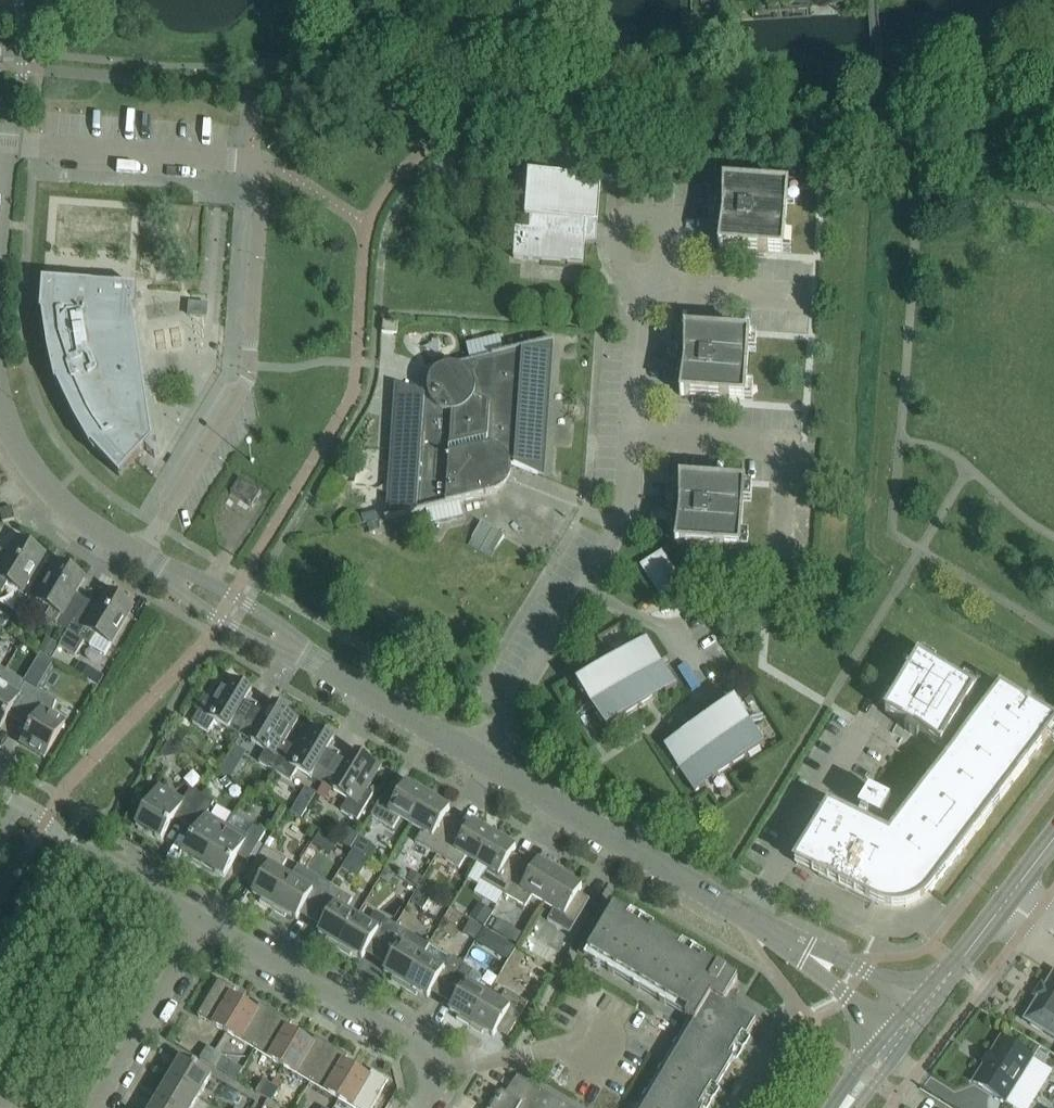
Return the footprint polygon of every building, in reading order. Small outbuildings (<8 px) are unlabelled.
[(609,180),(609,177),(528,172),(525,216),(530,216),(530,229),(516,228),(513,258),(583,263),(585,234),(590,235),(591,221),(597,221),(601,179),(609,180)] [(783,252),(787,188),(788,188),(723,183),(723,208),(716,208),(715,222),(721,223),(718,248),(783,252)] [(57,383),(74,419),(90,447),(91,446),(119,476),(145,449),(155,459),(132,308),(135,308),(137,288),(43,281),(40,313),(42,313),(48,353),(55,384),(57,383)] [(170,311),(188,308),(185,288),(167,291),(170,311)] [(188,316),(207,317),(208,303),(189,302),(188,316)] [(397,333),(398,321),(382,320),(382,332),(397,333)] [(744,400),(749,336),(749,335),(684,330),(684,356),(677,356),(676,370),(683,370),(679,395),(744,400)] [(545,361),(547,343),(554,341),(554,340),(445,366),(439,369),(431,376),(428,386),(428,396),(401,386),(400,404),(398,404),(394,418),(392,432),(398,434),(395,470),(389,470),(390,485),(392,499),(393,499),(392,517),(385,519),(385,520),(493,494),(498,492),(504,487),(509,480),(511,472),(510,464),(537,474),(539,456),(540,456),(544,442),(547,428),(541,426),(543,390),(549,390),(549,384),(549,376),(548,368),(547,361),(545,361)] [(252,507),(261,492),(240,479),(230,493),(252,507)] [(740,550),(744,486),(744,485),(679,480),(679,506),(673,505),(673,506),(672,519),(678,520),(675,545),(740,550)] [(11,520),(15,519),(12,507),(0,510),(0,512),(2,522),(11,520)] [(376,511),(361,515),(364,524),(378,520),(376,511)] [(490,559),(499,546),(505,537),(484,523),(469,545),(490,559)] [(7,558),(0,554),(0,592),(2,593),(7,583),(22,592),(45,554),(18,539),(7,558)] [(660,594),(672,586),(680,581),(662,553),(641,566),(660,594)] [(68,632),(84,604),(73,597),(84,577),(58,562),(36,600),(51,608),(45,618),(68,632)] [(68,632),(59,647),(76,657),(85,642),(90,645),(96,635),(111,644),(133,606),(107,591),(95,610),(84,604),(68,632)] [(51,657),(58,644),(46,637),(39,650),(51,657)] [(677,685),(647,638),(635,646),(638,650),(630,655),(628,650),(576,684),(606,731),(658,697),(655,693),(663,688),(666,693),(677,685)] [(940,747),(974,691),(918,658),(885,713),(907,725),(904,731),(916,738),(920,732),(940,747)] [(98,686),(103,676),(81,663),(75,672),(89,681),(98,686)] [(38,689),(6,670),(0,680),(0,728),(12,708),(23,715),(38,689)] [(258,706),(247,699),(251,691),(228,677),(214,700),(207,696),(192,722),(208,732),(215,721),(229,729),(229,728),(241,735),(258,706)] [(1053,729),(1053,723),(996,688),(983,705),(988,708),(993,712),(902,832),(881,822),(890,803),(869,792),(853,819),(828,807),(794,864),(819,876),(818,876),(878,905),(889,908),(900,909),(912,906),(922,900),(930,892),(930,893),(1053,729)] [(44,758),(65,722),(52,714),(56,700),(42,691),(38,689),(23,715),(34,722),(21,744),(44,758)] [(765,748),(735,701),(683,734),(685,738),(678,743),(675,739),(664,746),(694,793),(705,786),(703,781),(710,777),(713,781),(765,748)] [(298,719),(274,705),(269,712),(258,706),(241,735),(252,741),(251,742),(265,751),(259,762),(274,771),(290,745),(284,741),(298,719)] [(340,754),(329,748),(333,740),(310,726),(296,749),(290,745),(274,771),(290,781),(297,770),(311,778),(312,776),(323,783),(340,754)] [(181,747),(188,734),(177,728),(170,740),(181,747)] [(174,760),(181,749),(169,742),(163,753),(174,760)] [(380,768),(356,753),(352,761),(340,754),(323,783),(334,790),(333,791),(347,799),(341,810),(357,820),(362,813),(373,794),(366,790),(380,768)] [(231,777),(236,768),(227,763),(221,772),(231,777)] [(415,788),(406,783),(399,793),(388,786),(377,805),(371,816),(393,829),(399,818),(410,824),(430,792),(417,785),(415,788)] [(183,800),(159,786),(136,825),(161,840),(177,813),(188,819),(202,795),(190,788),(183,800)] [(437,855),(455,826),(444,819),(450,809),(440,803),(442,800),(430,792),(410,824),(422,831),(415,842),(437,855)] [(203,865),(226,826),(207,814),(214,802),(209,799),(202,795),(188,819),(199,826),(183,853),(203,865)] [(296,802),(291,812),(301,818),(307,809),(296,802)] [(481,827),(472,822),(466,832),(455,826),(437,855),(459,868),(466,857),(477,863),(496,831),(483,824),(481,827)] [(262,838),(265,832),(253,825),(246,838),(226,826),(203,865),(224,877),(240,850),(251,857),(262,838)] [(351,849),(353,847),(352,847),(357,838),(359,835),(349,829),(341,843),(351,849)] [(503,894),(521,865),(510,858),(516,848),(506,842),(509,839),(496,831),(477,863),(488,870),(481,881),(503,894)] [(274,906),(291,878),(280,871),(287,860),(264,847),(258,858),(247,876),(258,883),(252,893),(274,906)] [(547,867),(538,861),(532,871),(521,865),(503,894),(525,907),(532,896),(543,902),(562,870),(549,863),(547,867)] [(569,933),(587,904),(576,897),(582,887),(572,882),(575,878),(562,870),(543,902),(554,909),(547,920),(569,933)] [(331,886),(319,879),(309,873),(302,884),(291,878),(274,906),(296,919),(302,909),(313,916),(331,886)] [(340,945),(357,917),(345,910),(352,899),(331,886),(313,916),(324,922),(318,932),(340,945)] [(627,920),(630,916),(607,903),(577,953),(588,959),(588,958),(586,957),(589,952),(692,1013),(697,1004),(703,1008),(643,1107),(699,1107),(698,1107),(711,1086),(716,1088),(733,1059),(729,1056),(735,1046),(742,1050),(741,1052),(742,1053),(745,1047),(744,1046),(743,1049),(740,1047),(756,1021),(724,1002),(737,979),(726,973),(727,972),(718,966),(717,968),(703,959),(700,964),(679,951),(681,946),(651,929),(649,933),(627,920)] [(396,925),(385,918),(375,912),(368,923),(357,917),(340,945),(362,958),(368,948),(378,955),(396,925)] [(496,933),(503,923),(493,917),(487,927),(496,933)] [(406,984),(422,956),(429,944),(396,925),(378,955),(389,961),(383,971),(406,984)] [(444,994),(462,964),(429,944),(422,956),(406,984),(427,997),(433,987),(444,994)] [(542,979),(550,967),(542,962),(534,974),(542,979)] [(471,1023),(488,995),(477,988),(482,979),(482,975),(473,971),(462,964),(444,994),(455,1000),(449,1010),(471,1023)] [(1036,1003),(1034,1002),(1027,1014),(1026,1019),(1031,1023),(1030,1025),(1042,1032),(1043,1030),(1053,1037),(1053,975),(1036,1003)] [(226,1033),(244,1002),(233,995),(235,989),(219,980),(197,1016),(226,1033)] [(528,1003),(509,992),(506,990),(499,1001),(488,995),(471,1023),(493,1036),(499,1026),(510,1033),(528,1003)] [(256,1009),(244,1002),(226,1033),(254,1049),(275,1013),(260,1004),(256,1009)] [(282,1066),(301,1035),(289,1028),(292,1023),(275,1013),(254,1049),(282,1066)] [(313,1042),(301,1035),(282,1066),(310,1083),(332,1047),(316,1037),(313,1042)] [(1033,1057),(1019,1049),(1000,1037),(990,1055),(989,1054),(988,1055),(991,1056),(985,1065),(983,1063),(982,1064),(984,1065),(973,1082),(1005,1102),(1033,1057)] [(207,1064),(214,1052),(207,1047),(200,1059),(207,1064)] [(339,1100),(357,1069),(345,1061),(348,1056),(332,1047),(310,1083),(339,1100)] [(216,1069),(223,1057),(214,1052),(207,1064),(216,1069)] [(199,1096),(211,1075),(181,1057),(169,1079),(199,1096)] [(357,1069),(339,1100),(353,1107),(372,1107),(388,1080),(372,1070),(369,1075),(357,1069)] [(521,1077),(510,1096),(501,1091),(498,1096),(497,1096),(495,1100),(496,1101),(491,1107),(572,1107),(521,1077)] [(199,1096),(169,1079),(156,1100),(170,1107),(192,1107),(199,1096)] [(264,1097),(271,1085),(263,1080),(256,1092),(264,1097)] [(272,1102),(279,1090),(271,1085),(264,1097),(268,1099),(272,1102)] [(156,1100),(151,1107),(170,1107),(156,1100)]
